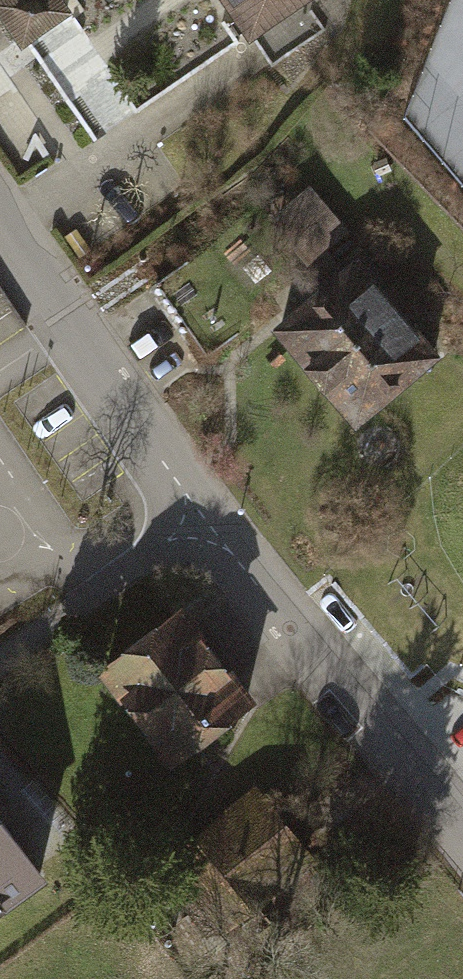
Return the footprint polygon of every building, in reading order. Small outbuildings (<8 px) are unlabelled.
[(24,34),(73,0),(1,0),(24,34)] [(254,38),(307,2),(310,0),(228,0),(254,38)] [(307,2),(254,38),(271,64),(325,29),(307,2)] [(328,280),(346,266),(329,247),(349,230),(311,187),(274,219),(328,280)] [(76,228),(66,236),(80,256),(91,249),(76,228)] [(447,355),(362,252),(346,266),(328,280),(274,324),(359,427),(447,355)] [(197,257),(160,282),(208,354),(244,329),(197,257)] [(186,605),(99,670),(171,765),(258,700),(186,605)] [(0,808),(0,913),(50,876),(0,808)]
